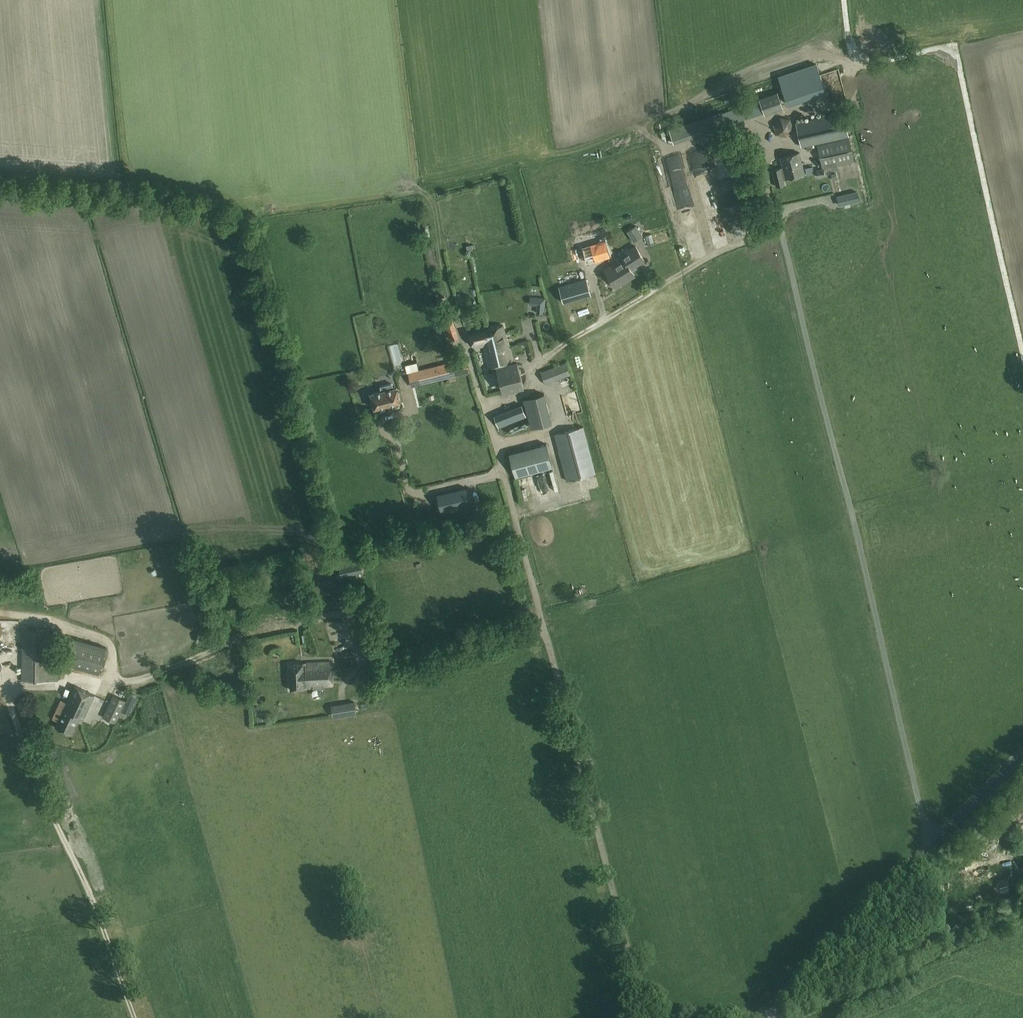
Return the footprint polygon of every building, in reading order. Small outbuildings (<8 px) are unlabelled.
[(824,90),(819,75),(781,87),(787,103),(824,90)] [(764,111),(782,105),(778,95),(760,101),(764,111)] [(744,105),(723,113),(727,125),(749,117),(744,105)] [(795,122),(801,146),(848,136),(843,111),(795,122)] [(704,118),(670,128),(674,141),(708,131),(704,118)] [(779,138),(791,134),(786,120),(774,124),(779,138)] [(823,168),(854,160),(849,137),(818,145),(823,168)] [(780,156),(782,166),(772,169),(776,185),(785,183),(784,178),(805,172),(799,151),(780,156)] [(730,160),(713,162),(721,210),(737,207),(730,160)] [(824,168),(816,169),(818,176),(825,175),(824,168)] [(684,181),(673,183),(682,227),(689,226),(687,218),(691,217),(684,181)] [(702,193),(712,237),(722,234),(712,191),(702,193)] [(859,200),(857,191),(836,196),(838,205),(840,205),(844,204),(845,207),(850,206),(849,203),(859,200)] [(736,212),(730,214),(737,230),(743,227),(736,212)] [(628,231),(634,241),(642,236),(636,226),(628,231)] [(698,228),(685,231),(689,247),(702,244),(698,228)] [(606,239),(582,246),(587,261),(610,255),(606,239)] [(623,258),(604,269),(615,287),(634,275),(630,268),(644,260),(635,245),(621,254),(623,258)] [(590,294),(585,278),(559,286),(563,302),(590,294)] [(547,299),(529,299),(530,311),(537,311),(537,319),(547,319),(547,299)] [(454,328),(450,316),(444,318),(451,340),(456,338),(453,328),(454,328)] [(495,346),(508,343),(503,325),(485,330),(487,339),(493,338),(495,346)] [(487,339),(485,330),(469,334),(472,346),(474,345),(475,348),(483,346),(489,367),(500,364),(495,346),(493,338),(487,339)] [(508,343),(495,346),(500,364),(506,390),(523,386),(518,363),(512,365),(511,361),(512,361),(508,343)] [(407,372),(411,386),(470,372),(466,357),(407,372)] [(570,374),(565,362),(540,372),(545,384),(570,374)] [(374,408),(400,402),(396,387),(392,388),(391,384),(380,387),(381,391),(370,394),(374,408)] [(531,427),(551,422),(544,394),(524,399),(531,427)] [(526,415),(522,405),(494,416),(498,427),(526,415)] [(583,426),(554,434),(566,480),(595,473),(583,426)] [(509,453),(515,477),(552,468),(546,444),(509,453)] [(546,476),(547,489),(555,488),(554,475),(546,476)] [(525,499),(541,496),(539,491),(546,489),(544,480),(522,485),(525,499)] [(466,487),(437,494),(441,514),(470,507),(466,487)] [(346,565),(339,567),(341,577),(348,576),(346,565)] [(22,628),(22,680),(57,681),(57,667),(50,667),(50,628),(22,628)] [(198,632),(196,642),(210,645),(212,635),(198,632)] [(72,643),(66,664),(98,673),(102,660),(92,656),(94,649),(72,643)] [(10,646),(0,646),(0,654),(1,667),(11,667),(10,646)] [(288,664),(291,689),(304,688),(313,687),(313,688),(323,689),(323,687),(332,686),(330,661),(303,663),(288,664)] [(56,726),(62,729),(71,733),(78,720),(81,722),(94,694),(74,685),(66,702),(62,711),(56,726)] [(115,722),(116,722),(126,700),(113,694),(100,722),(112,728),(115,722)] [(334,717),(357,713),(355,701),(332,705),(334,717)]
